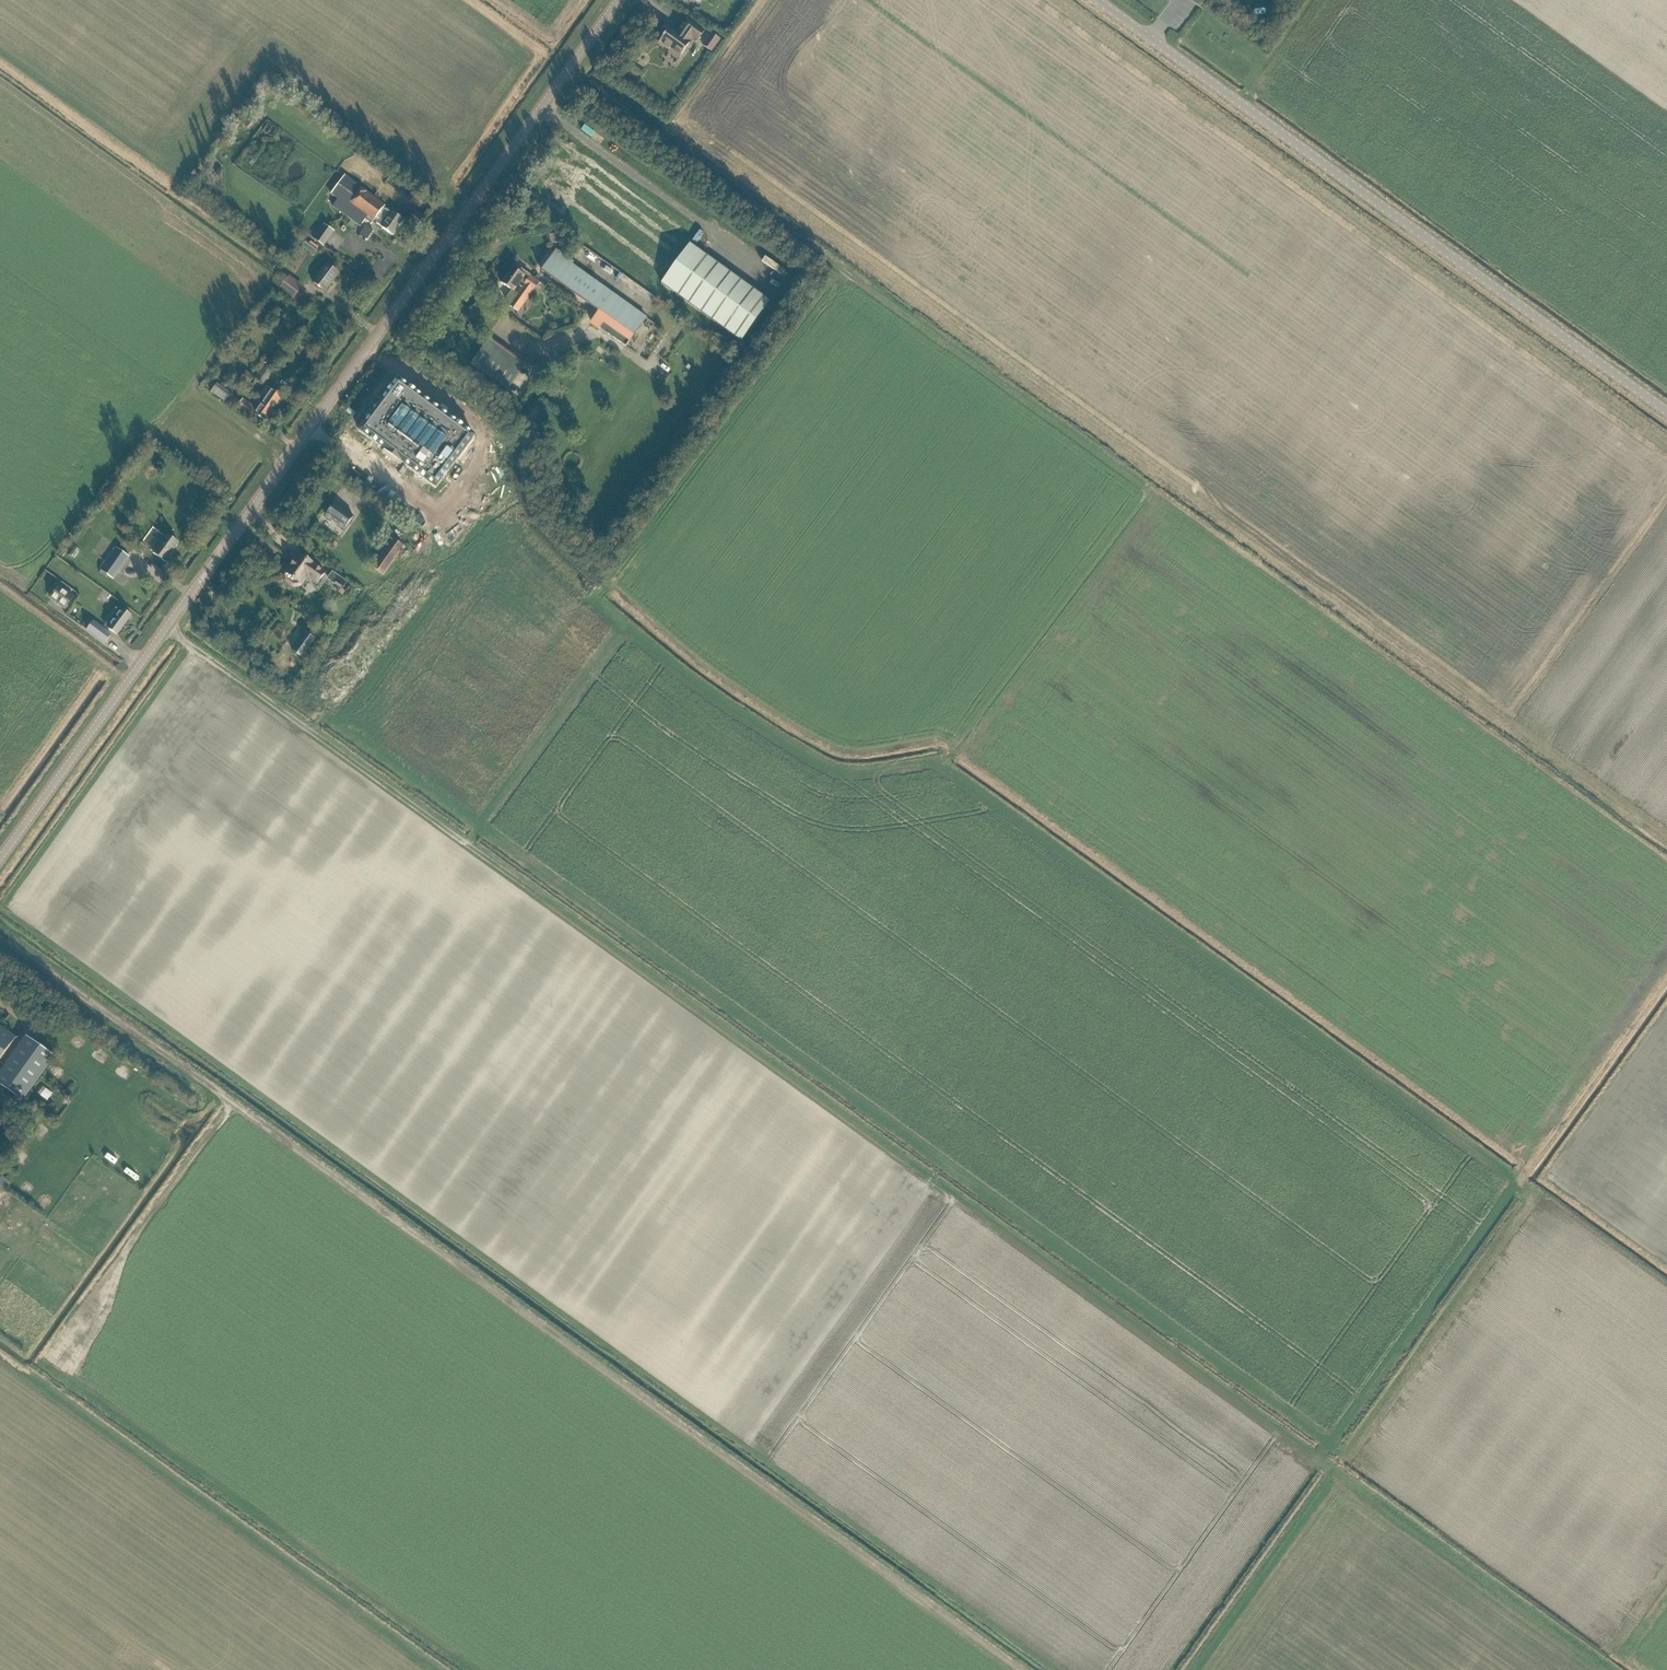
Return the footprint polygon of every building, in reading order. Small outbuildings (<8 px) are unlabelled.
[(666,24),(659,34),(664,37),(659,44),(670,51),(669,53),(678,60),(693,39),(697,43),(704,32),(687,19),(677,32),(666,24)] [(712,53),(720,40),(711,33),(702,46),(712,53)] [(345,176),(331,194),(339,200),(333,207),(360,228),(365,221),(372,226),(386,207),(345,176)] [(387,212),(377,225),(393,237),(404,221),(393,214),(392,216),(387,212)] [(324,226),(314,240),(323,246),(333,232),(324,226)] [(365,226),(359,235),(367,240),(373,231),(365,226)] [(770,302),(689,244),(661,283),(741,341),(770,302)] [(591,322),(615,339),(623,327),(617,323),(630,305),(554,251),(540,271),(599,312),(591,322)] [(328,263),(313,284),(325,293),(339,275),(331,269),(332,267),(328,263)] [(530,277),(531,277),(522,270),(520,273),(512,268),(501,283),(512,291),(506,300),(511,304),(509,306),(518,312),(539,283),(530,277)] [(303,286),(289,276),(279,290),(300,306),(305,298),(298,293),(303,286)] [(647,317),(630,305),(617,323),(623,327),(615,339),(626,347),(637,331),(647,317)] [(302,352),(308,344),(300,339),(295,347),(302,352)] [(489,339),(471,363),(507,389),(524,365),(489,339)] [(263,369),(256,380),(265,386),(273,375),(263,369)] [(248,387),(255,377),(246,372),(240,382),(248,387)] [(369,415),(358,429),(384,448),(382,450),(400,462),(401,460),(436,485),(456,456),(458,457),(473,436),(471,435),(473,432),(396,377),(379,401),(378,400),(368,414),(369,415)] [(211,392),(225,403),(231,394),(217,384),(211,392)] [(266,401),(263,406),(272,412),(282,397),(267,387),(260,397),(266,401)] [(272,412),(263,406),(257,402),(252,409),(242,402),(238,409),(248,416),(250,413),(265,423),(272,412)] [(326,516),(345,529),(354,516),(335,503),(326,516)] [(157,539),(149,550),(154,554),(153,555),(166,564),(180,545),(167,536),(162,543),(157,539)] [(373,568),(383,575),(404,546),(393,539),(373,568)] [(117,550),(102,571),(112,579),(127,558),(117,550)] [(298,554),(284,574),(286,575),(285,577),(286,582),(292,587),(297,586),(298,584),(300,585),(306,578),(317,586),(324,575),(314,567),(315,566),(298,554)] [(82,556),(78,561),(84,566),(88,561),(82,556)] [(342,590),(347,582),(332,572),(327,579),(342,590)] [(50,599),(66,610),(75,597),(59,585),(50,599)] [(112,622),(109,626),(111,627),(109,630),(118,636),(132,617),(120,608),(111,621),(112,622)] [(94,623),(88,632),(106,645),(112,636),(94,623)] [(306,632),(292,651),(301,658),(315,639),(306,632)] [(15,1039),(3,1031),(0,1029),(0,1061),(15,1039)] [(12,1094),(23,1102),(55,1057),(26,1036),(0,1071),(0,1085),(3,1087),(0,1091),(0,1094),(8,1100),(12,1094)] [(0,1179),(0,1190),(4,1193),(7,1189),(11,1183),(2,1176),(0,1179)]
